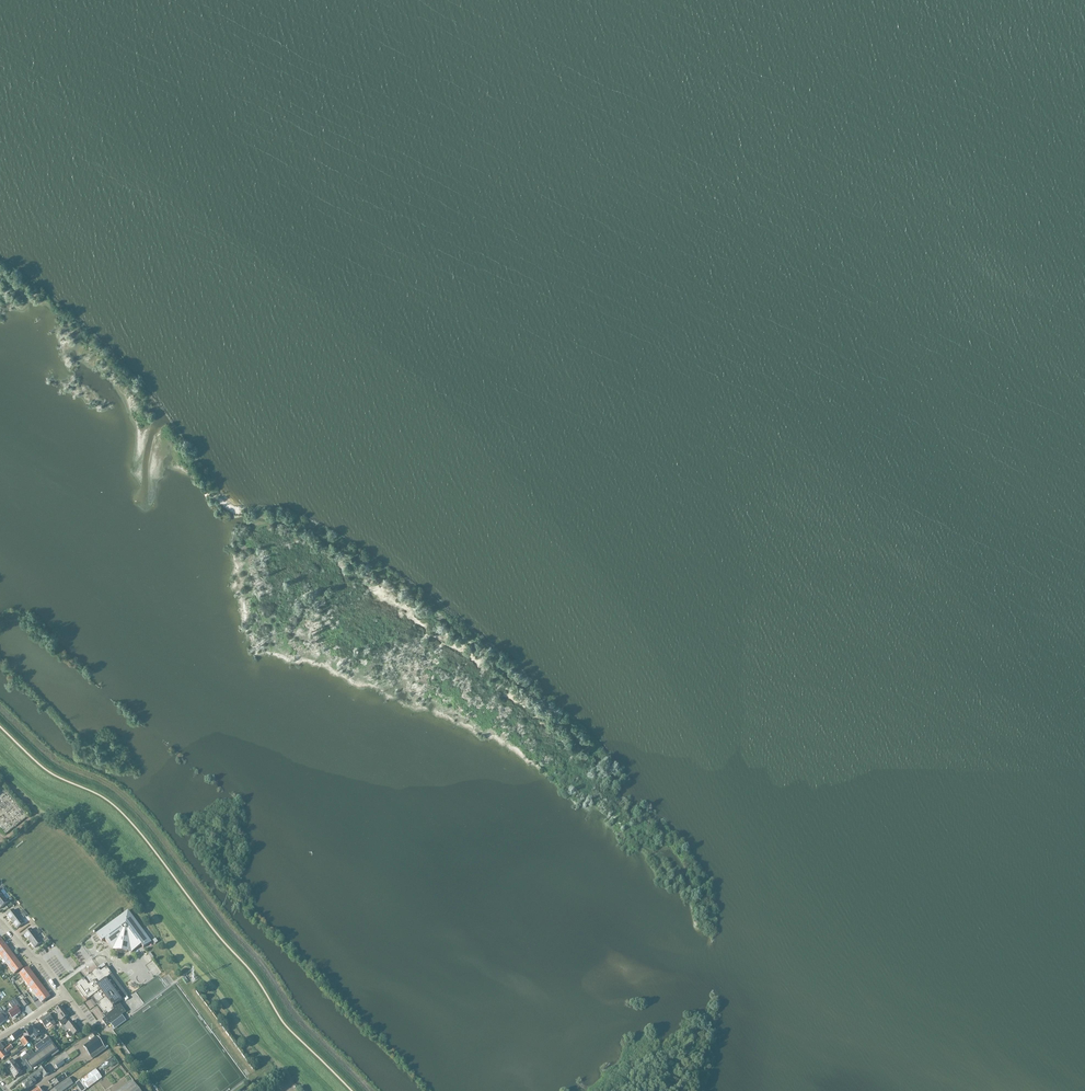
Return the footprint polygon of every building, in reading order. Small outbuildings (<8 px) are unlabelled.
[(3,896),(0,899),(0,909),(8,902),(12,900),(10,897),(7,900),(3,896)] [(12,922),(19,916),(14,910),(7,915),(12,922)] [(128,910),(96,933),(96,934),(102,941),(105,939),(113,949),(115,947),(117,950),(127,952),(129,950),(131,952),(140,946),(141,945),(144,948),(151,942),(128,910)] [(24,923),(19,916),(12,922),(17,929),(24,923)] [(24,934),(29,941),(36,936),(31,929),(24,934)] [(36,936),(29,941),(34,948),(41,942),(36,936)] [(0,951),(0,955),(3,959),(11,953),(6,946),(0,951)] [(11,953),(3,959),(9,967),(17,960),(11,953)] [(22,968),(17,960),(9,967),(14,974),(22,968)] [(106,967),(100,971),(122,1000),(128,996),(112,974),(106,967)] [(25,981),(33,975),(28,968),(20,974),(25,981)] [(84,979),(75,985),(86,1001),(92,997),(99,1006),(105,1014),(104,1015),(105,1017),(117,1008),(115,1005),(119,1002),(122,1000),(100,971),(98,968),(90,974),(91,974),(84,979)] [(39,982),(33,975),(25,981),(31,988),(39,982)] [(44,989),(39,982),(31,988),(36,996),(44,989)] [(44,989),(36,996),(41,1003),(50,997),(44,989)] [(20,1007),(15,999),(8,1003),(13,1009),(8,1013),(12,1018),(13,1019),(16,1017),(15,1016),(21,1012),(18,1009),(20,1007)] [(126,1012),(119,1002),(115,1005),(117,1008),(105,1017),(105,1018),(102,1020),(106,1026),(110,1024),(122,1016),(122,1015),(126,1012)] [(55,1010),(55,1011),(55,1012),(56,1014),(57,1014),(57,1013),(59,1016),(58,1017),(61,1021),(59,1022),(62,1026),(67,1022),(65,1018),(68,1016),(61,1006),(55,1010)] [(40,1020),(45,1027),(50,1023),(52,1026),(55,1024),(48,1014),(43,1018),(42,1017),(40,1019),(40,1020)] [(72,1021),(65,1026),(64,1025),(61,1026),(65,1032),(68,1030),(68,1031),(69,1030),(70,1031),(68,1033),(67,1035),(69,1037),(71,1037),(73,1035),(79,1031),(72,1021)] [(28,1027),(25,1030),(25,1031),(30,1037),(33,1034),(35,1037),(36,1038),(41,1035),(33,1025),(28,1028),(28,1027)] [(20,1029),(11,1036),(15,1040),(23,1034),(20,1029)] [(26,1037),(22,1039),(27,1045),(30,1043),(26,1037)] [(97,1037),(84,1046),(90,1055),(103,1046),(97,1037)] [(35,1055),(34,1054),(26,1061),(29,1065),(32,1069),(58,1051),(49,1038),(35,1048),(38,1052),(35,1055)] [(4,1050),(0,1053),(0,1057),(2,1060),(9,1055),(7,1053),(13,1048),(10,1045),(4,1050)] [(26,1061),(34,1054),(31,1050),(29,1052),(27,1054),(21,1059),(22,1060),(17,1063),(18,1064),(16,1065),(13,1060),(6,1065),(6,1066),(5,1067),(7,1069),(8,1068),(11,1072),(21,1064),(26,1061)] [(57,1069),(65,1064),(62,1060),(55,1065),(57,1069)] [(20,1068),(23,1067),(23,1066),(21,1064),(11,1072),(15,1078),(22,1074),(18,1068),(20,1067),(20,1068)] [(49,1073),(44,1067),(34,1074),(28,1078),(29,1079),(22,1083),(27,1090),(36,1083),(34,1080),(41,1075),(43,1075),(44,1077),(49,1073)] [(96,1069),(80,1081),(86,1089),(102,1078),(96,1069)] [(74,1084),(69,1077),(54,1088),(55,1089),(52,1090),(63,1090),(74,1084)] [(133,1081),(120,1090),(140,1090),(133,1081)]
